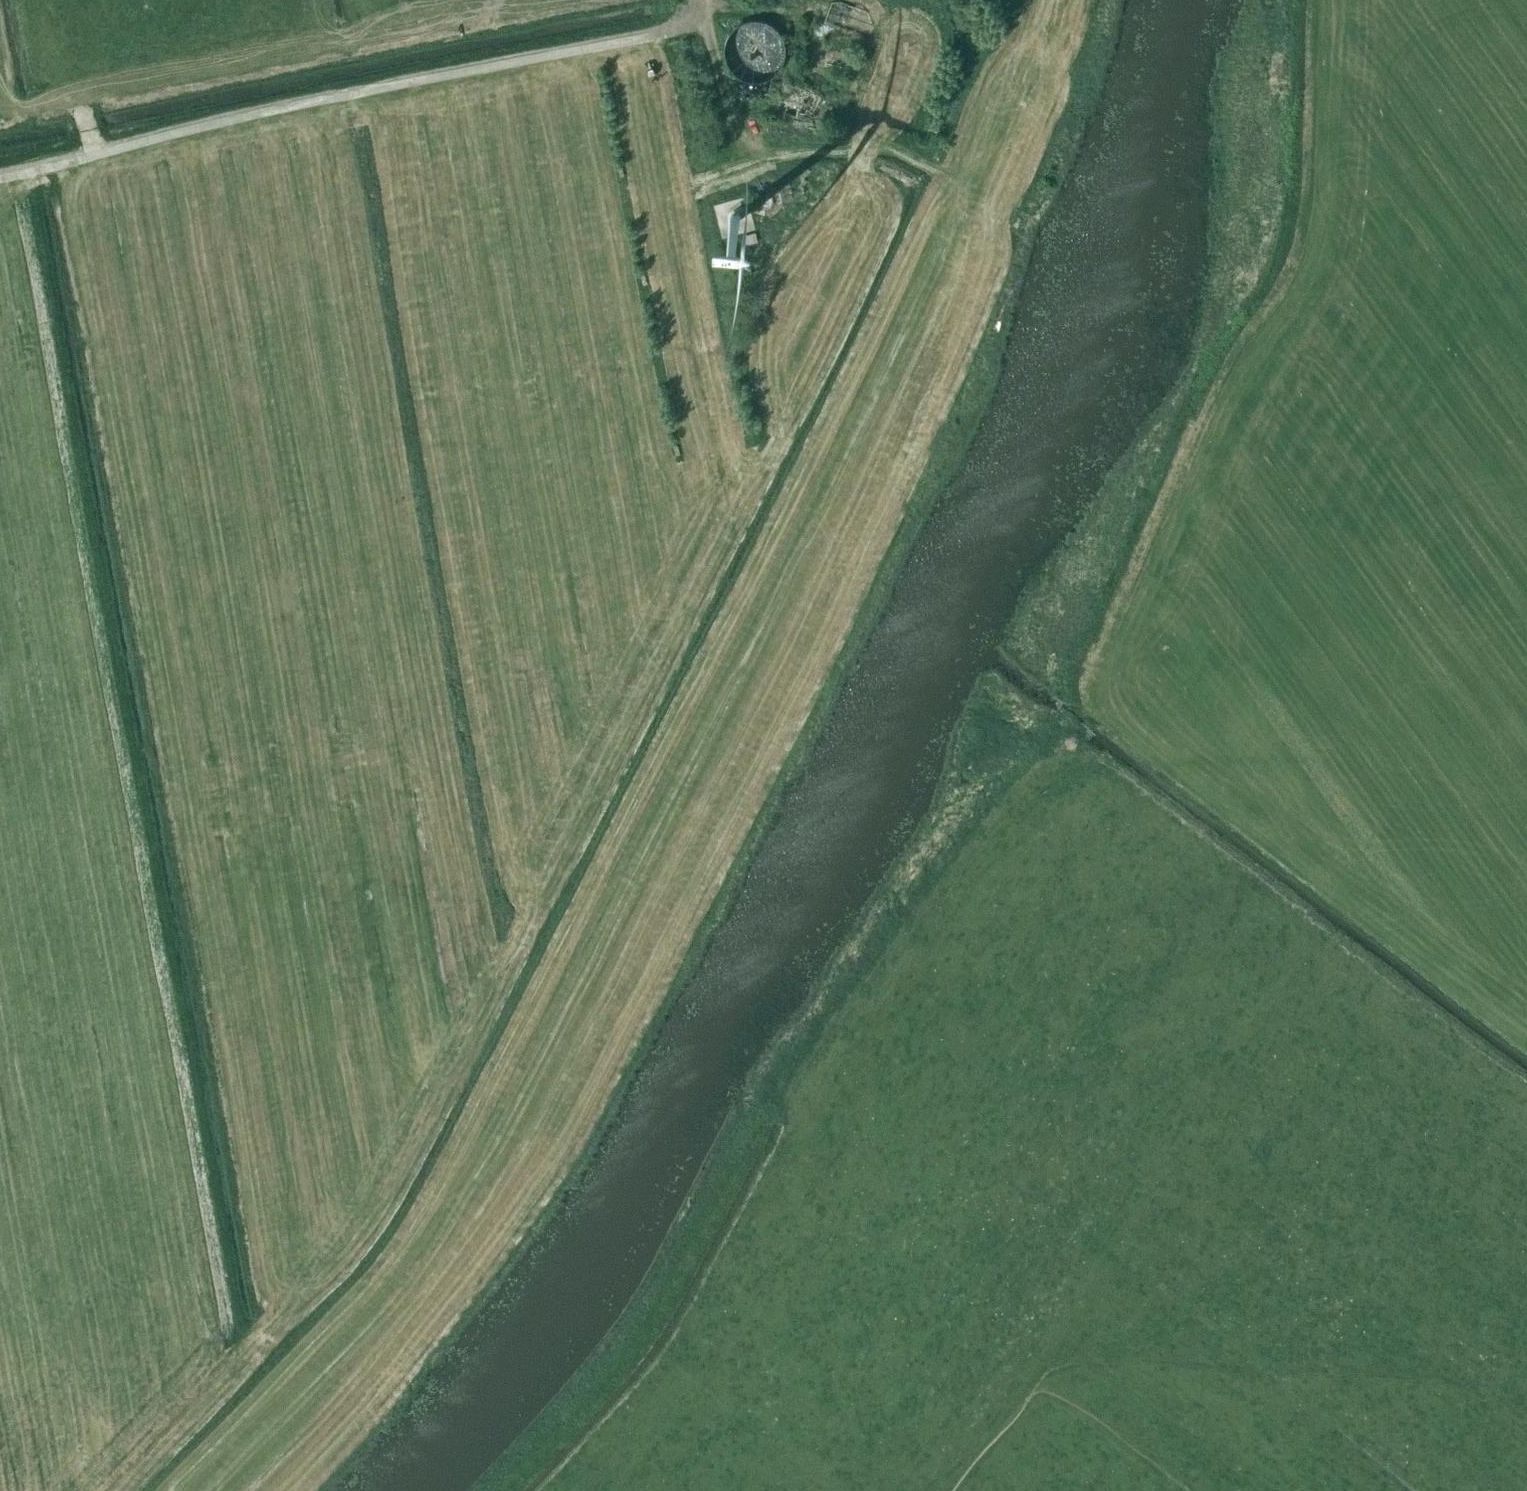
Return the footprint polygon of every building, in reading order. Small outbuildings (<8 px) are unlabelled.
[(725,48),(725,50),(725,53),(725,56),(726,59),(727,62),(728,64),(730,67),(732,70),(733,71),(736,73),(737,75),(740,76),(743,78),(745,79),(748,80),(750,80),(754,80),(758,80),(761,80),(764,79),(767,78),(770,77),(773,75),(774,74),(777,72),(779,70),(781,67),(782,64),(784,61),(785,58),(786,55),(786,53),(786,50),(786,47),(785,44),(785,40),(784,38),(782,36),(781,33),(780,31),(778,29),(777,28),(775,26),(773,24),(770,23),(768,22),(765,21),(762,20),(759,19),(755,19),(752,19),(749,20),(747,20),(744,21),(740,23),(738,25),(736,26),(733,29),(731,31),(729,34),(728,36),(727,39),(726,42),(725,45),(725,48)]
